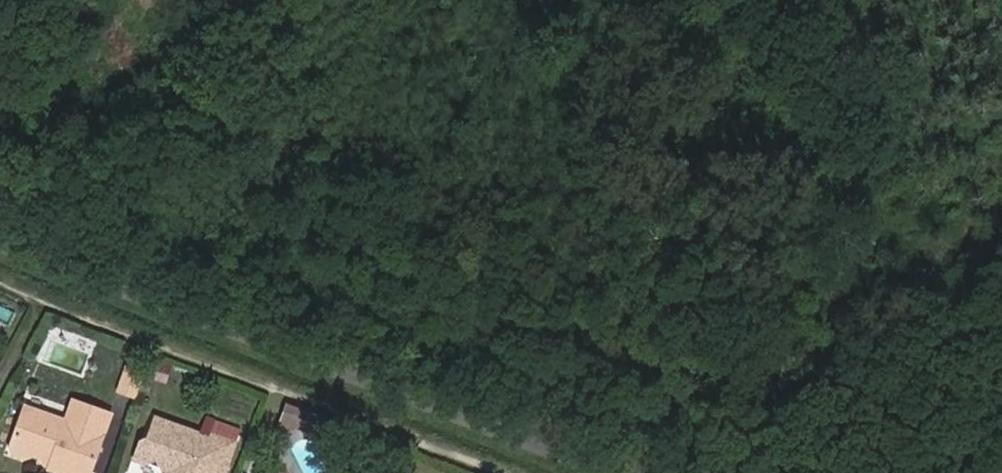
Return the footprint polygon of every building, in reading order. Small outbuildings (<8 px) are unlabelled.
[(144,373),(127,367),(118,392),(135,398),(144,373)] [(111,415),(74,401),(67,420),(27,407),(12,446),(53,461),(50,469),(61,472),(90,472),(111,415)] [(287,403),(284,410),(303,417),(300,425),(324,433),(329,418),(287,403)] [(303,417),(284,410),(278,426),(288,429),(300,425),(303,417)] [(212,437),(157,417),(149,437),(141,442),(136,460),(146,464),(158,458),(163,470),(169,472),(168,472),(225,472),(236,442),(213,434),(212,437)]
